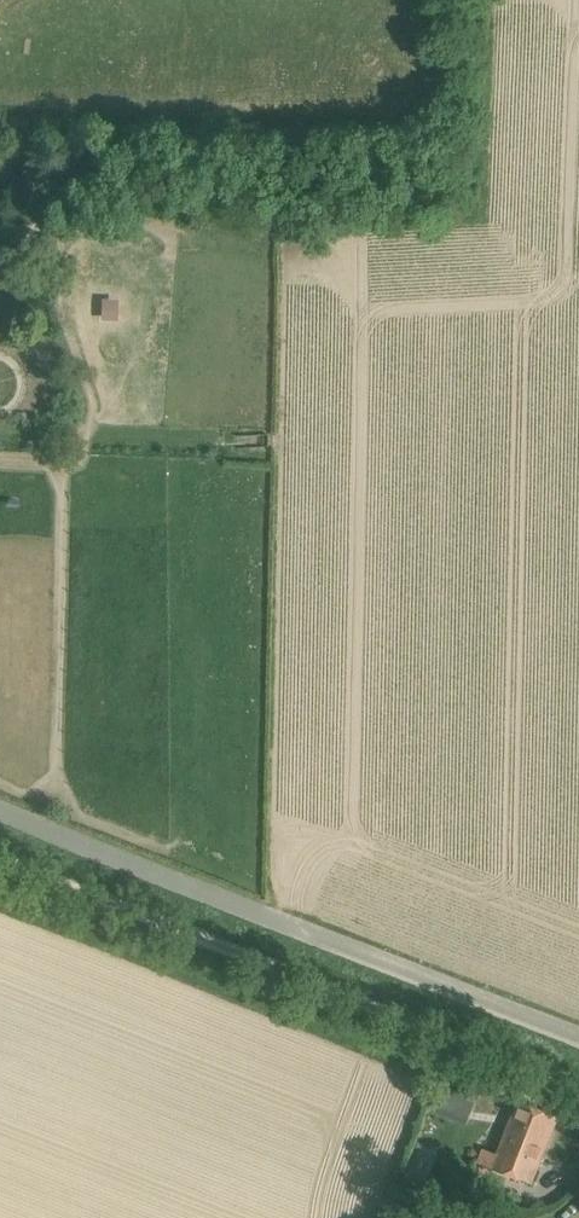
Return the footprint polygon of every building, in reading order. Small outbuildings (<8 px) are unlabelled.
[(520,1102),(500,1153),(486,1148),(481,1162),(533,1182),(559,1117),(520,1102)]
